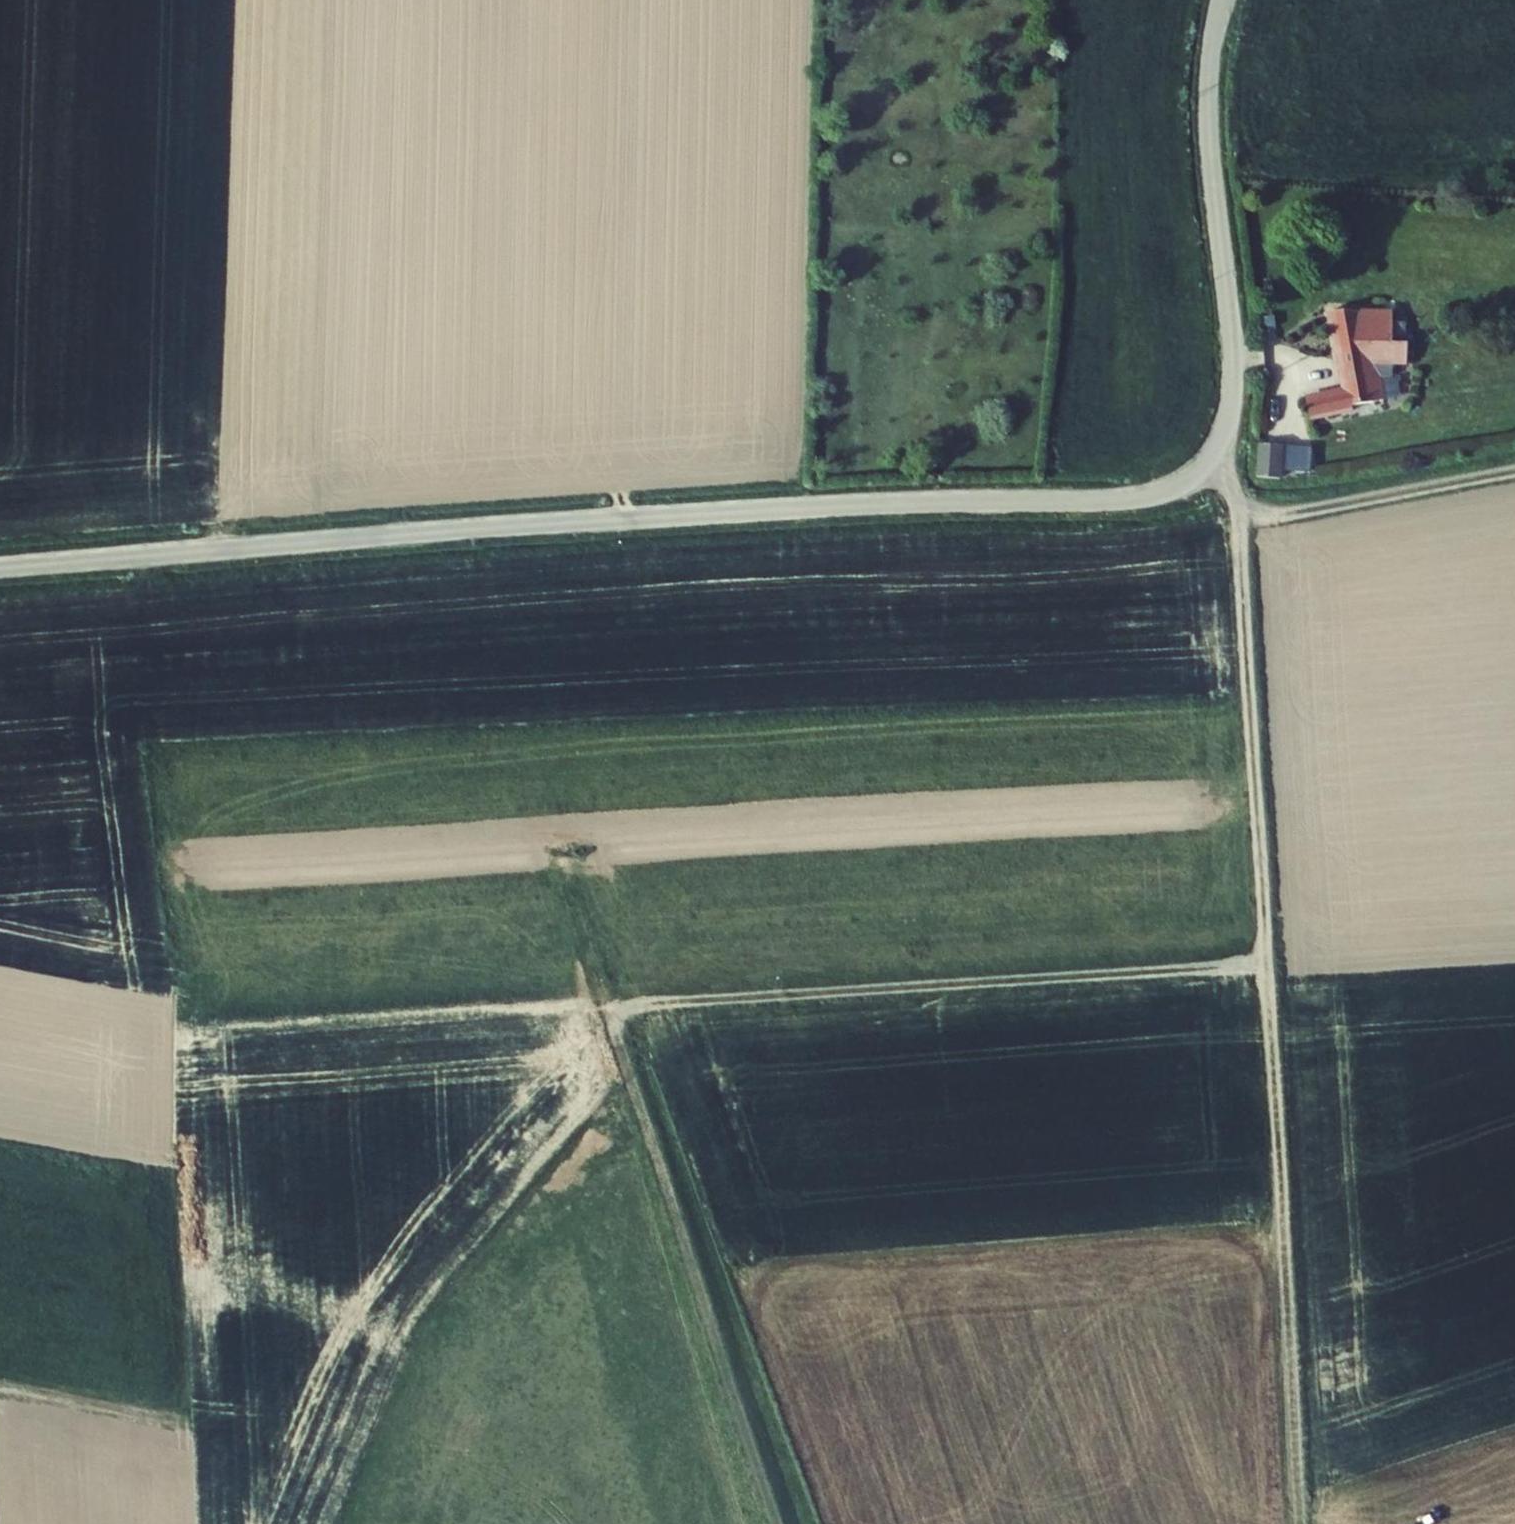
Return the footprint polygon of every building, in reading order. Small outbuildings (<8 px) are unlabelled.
[(1393,302),(1327,309),(1331,347),(1408,350),(1407,339),(1396,340),(1393,302)] [(1408,361),(1408,350),(1331,347),(1336,393),(1305,397),(1306,415),(1351,410),(1351,404),(1384,401),(1382,379),(1395,378),(1394,363),(1408,361)] [(1284,492),(1278,459),(1257,463),(1262,496),(1284,492)]
